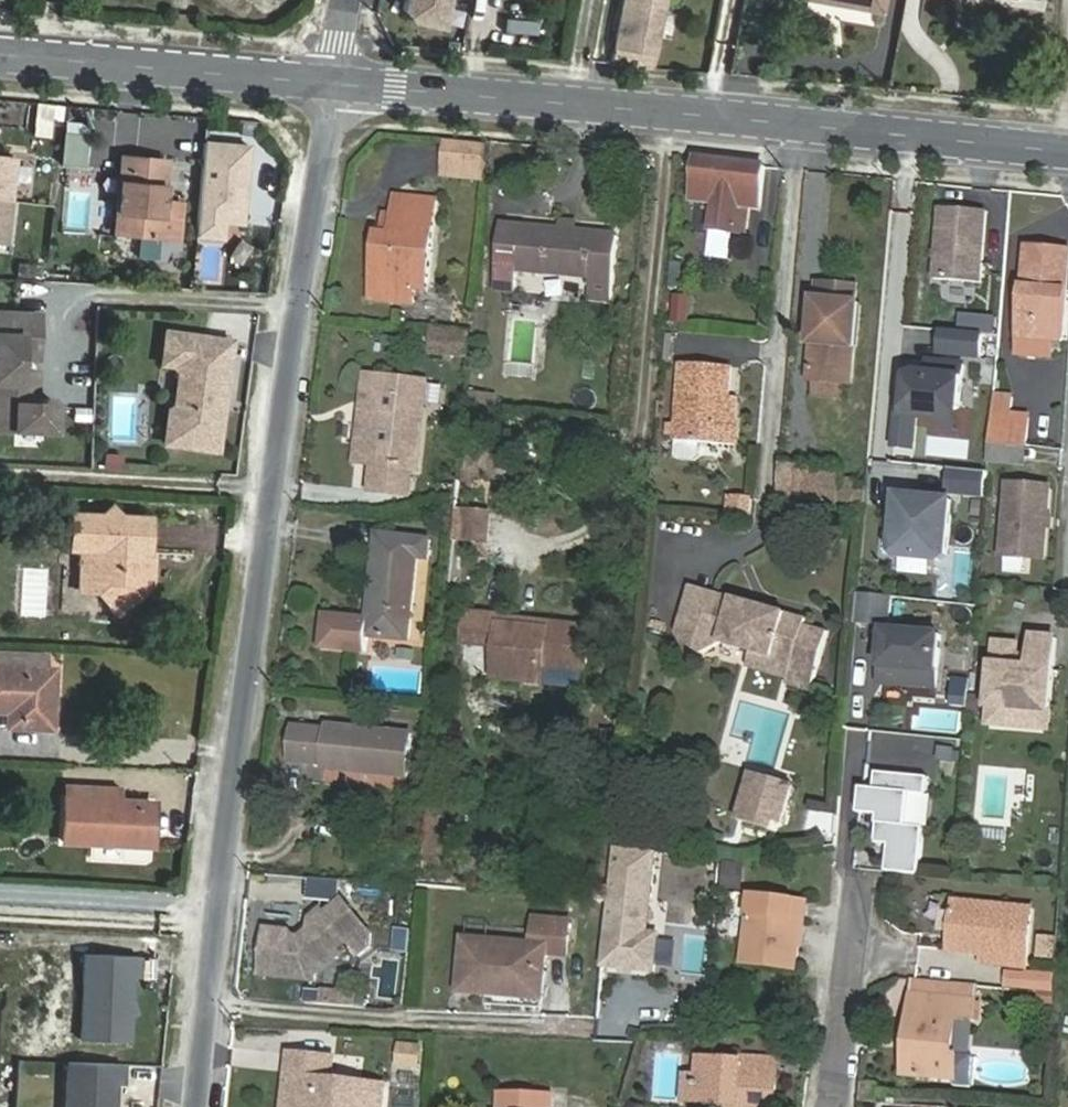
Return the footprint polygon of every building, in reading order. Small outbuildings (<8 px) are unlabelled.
[(404,12),(417,29),(450,35),(456,0),(407,0),(404,12)] [(613,64),(631,67),(632,65),(653,69),(665,0),(625,0),(615,48),(613,64)] [(878,11),(880,0),(819,0),(878,11)] [(89,126),(67,123),(63,162),(85,164),(89,126)] [(242,223),(249,146),(204,143),(196,236),(222,238),(224,222),(242,223)] [(445,175),(484,179),(488,147),(449,143),(445,175)] [(165,195),(169,153),(123,149),(117,226),(181,231),(184,197),(165,195)] [(0,155),(0,243),(6,244),(15,157),(0,155)] [(761,208),(766,166),(699,159),(695,201),(716,203),(713,231),(737,233),(740,206),(751,207),(761,208)] [(379,232),(377,251),(383,252),(380,285),(393,286),(391,302),(413,304),(416,289),(428,290),(437,198),(397,195),(393,233),(379,232)] [(751,207),(740,206),(737,233),(748,235),(751,207)] [(936,279),(982,283),(988,211),(941,207),(936,279)] [(619,234),(504,223),(498,291),(514,293),(517,270),(595,279),(592,300),(613,302),(619,234)] [(1067,293),(1067,251),(1028,248),(1021,337),(1054,340),(1064,341),(1067,293)] [(859,286),(818,283),(809,381),(814,381),(823,382),(845,384),(853,384),(857,347),(859,347),(862,305),(858,304),(859,286)] [(688,323),(690,297),(675,295),(672,321),(688,323)] [(54,432),(56,405),(55,403),(54,401),(49,399),(47,399),(45,400),(43,402),(42,404),(36,405),(37,374),(20,373),(21,359),(21,347),(38,348),(40,315),(0,314),(0,429),(54,432)] [(431,327),(428,355),(469,360),(472,331),(431,327)] [(981,356),(984,333),(944,329),(942,352),(981,356)] [(172,364),(177,333),(160,330),(156,362),(172,364)] [(177,333),(172,364),(172,366),(176,371),(171,405),(166,409),(161,442),(213,449),(226,358),(219,357),(222,339),(177,333)] [(1054,340),(1021,337),(1020,354),(1053,357),(1054,340)] [(21,359),(38,359),(38,348),(21,347),(21,359)] [(960,407),(964,364),(929,361),(928,374),(918,373),(910,378),(906,417),(937,420),(960,407)] [(733,367),(683,363),(678,440),(739,445),(741,428),(736,428),(738,399),(731,399),(733,367)] [(374,376),(364,464),(374,465),(371,491),(413,496),(429,382),(374,376)] [(823,382),(814,381),(813,394),(845,396),(845,384),(823,382)] [(469,393),(467,407),(495,410),(496,395),(469,393)] [(993,412),(1012,414),(1014,396),(995,394),(993,412)] [(937,420),(958,429),(960,407),(937,420)] [(1012,414),(993,412),(991,442),(1028,445),(1030,416),(1012,414)] [(1028,445),(991,442),(989,461),(1026,464),(1028,445)] [(121,453),(105,453),(105,467),(121,467),(121,453)] [(782,463),(779,498),(840,503),(843,468),(782,463)] [(953,468),(951,491),(987,495),(989,471),(953,468)] [(1050,488),(1009,485),(1004,557),(1045,560),(1050,488)] [(955,498),(902,492),(896,547),(901,553),(943,557),(950,552),(955,498)] [(752,498),(728,496),(726,513),(751,515),(752,498)] [(148,553),(150,517),(120,515),(113,506),(103,514),(73,514),(71,549),(82,550),(80,591),(98,592),(118,613),(152,582),(139,567),(140,553),(148,553)] [(461,508),(459,541),(492,544),(494,510),(461,508)] [(378,534),(370,619),(324,614),(321,648),(366,652),(368,636),(410,640),(419,558),(429,559),(431,540),(378,534)] [(831,624),(712,592),(705,616),(677,633),(693,661),(722,643),(753,652),(794,664),(790,680),(815,686),(831,624)] [(856,621),(889,624),(891,597),(858,594),(856,621)] [(501,616),(498,616),(499,614),(469,612),(465,644),(498,648),(495,678),(543,683),(545,666),(587,670),(591,626),(550,622),(549,629),(500,623),(501,616)] [(882,684),(937,688),(941,636),(887,631),(882,684)] [(1012,652),(996,651),(989,726),(995,732),(1012,733),(1018,728),(1019,717),(1050,720),(1056,647),(1034,645),(1033,660),(1032,668),(1016,667),(1017,658),(1012,652)] [(753,652),(749,668),(790,680),(794,664),(753,652)] [(0,653),(0,712),(7,713),(7,727),(53,730),(55,669),(47,669),(47,655),(0,653)] [(1033,660),(1017,658),(1016,667),(1032,668),(1033,660)] [(790,680),(788,686),(813,692),(815,686),(790,680)] [(980,704),(969,703),(968,719),(979,720),(980,704)] [(1018,728),(1012,733),(1048,737),(1050,720),(1019,717),(1018,728)] [(291,761),(325,764),(325,769),(409,777),(413,733),(330,724),(329,730),(294,726),(291,761)] [(959,745),(944,744),(943,761),(958,762),(959,745)] [(890,845),(888,873),(920,875),(924,827),(907,825),(910,793),(927,794),(929,777),(910,775),(910,780),(902,779),(902,774),(877,772),(875,788),(862,787),(860,813),(880,814),(877,844),(890,845)] [(739,822),(744,824),(749,805),(754,807),(762,777),(752,774),(739,822)] [(782,826),(793,786),(762,777),(754,807),(749,805),(744,824),(772,832),(774,824),(782,826)] [(66,785),(64,842),(152,846),(154,803),(122,800),(122,787),(66,785)] [(724,887),(742,888),(743,867),(726,866),(724,887)] [(666,887),(638,885),(635,917),(664,920),(666,887)] [(797,969),(802,925),(806,925),(808,903),(752,896),(745,963),(797,969)] [(267,928),(262,974),(316,980),(318,957),(326,951),(345,954),(352,948),(360,958),(371,949),(367,930),(340,897),(322,911),(318,906),(307,915),(309,929),(300,936),(293,936),(289,930),(267,928)] [(951,951),(984,955),(983,962),(1027,967),(1032,908),(956,901),(951,951)] [(467,939),(462,992),(543,999),(548,955),(568,956),(571,922),(537,919),(535,945),(467,939)] [(408,931),(394,930),(392,951),(407,952),(408,931)] [(1039,957),(1055,957),(1056,936),(1040,935),(1039,957)] [(139,978),(141,957),(85,953),(80,1039),(127,1042),(131,977),(139,978)] [(1007,970),(1006,987),(1055,991),(1056,974),(1007,970)] [(976,1000),(978,984),(914,979),(913,995),(976,1000)] [(975,1020),(976,1000),(913,995),(906,1075),(954,1080),(959,1020),(975,1020)] [(420,1046),(398,1045),(397,1067),(419,1068),(420,1046)] [(286,1106),(385,1106),(387,1089),(335,1083),(336,1059),(291,1054),(286,1106)] [(700,1077),(687,1076),(685,1100),(741,1104),(741,1106),(777,1106),(780,1060),(744,1057),(744,1062),(701,1059),(700,1077)] [(124,1065),(68,1062),(66,1106),(115,1106),(116,1084),(123,1085),(124,1065)] [(555,1094),(501,1092),(500,1106),(555,1106),(555,1094)]
